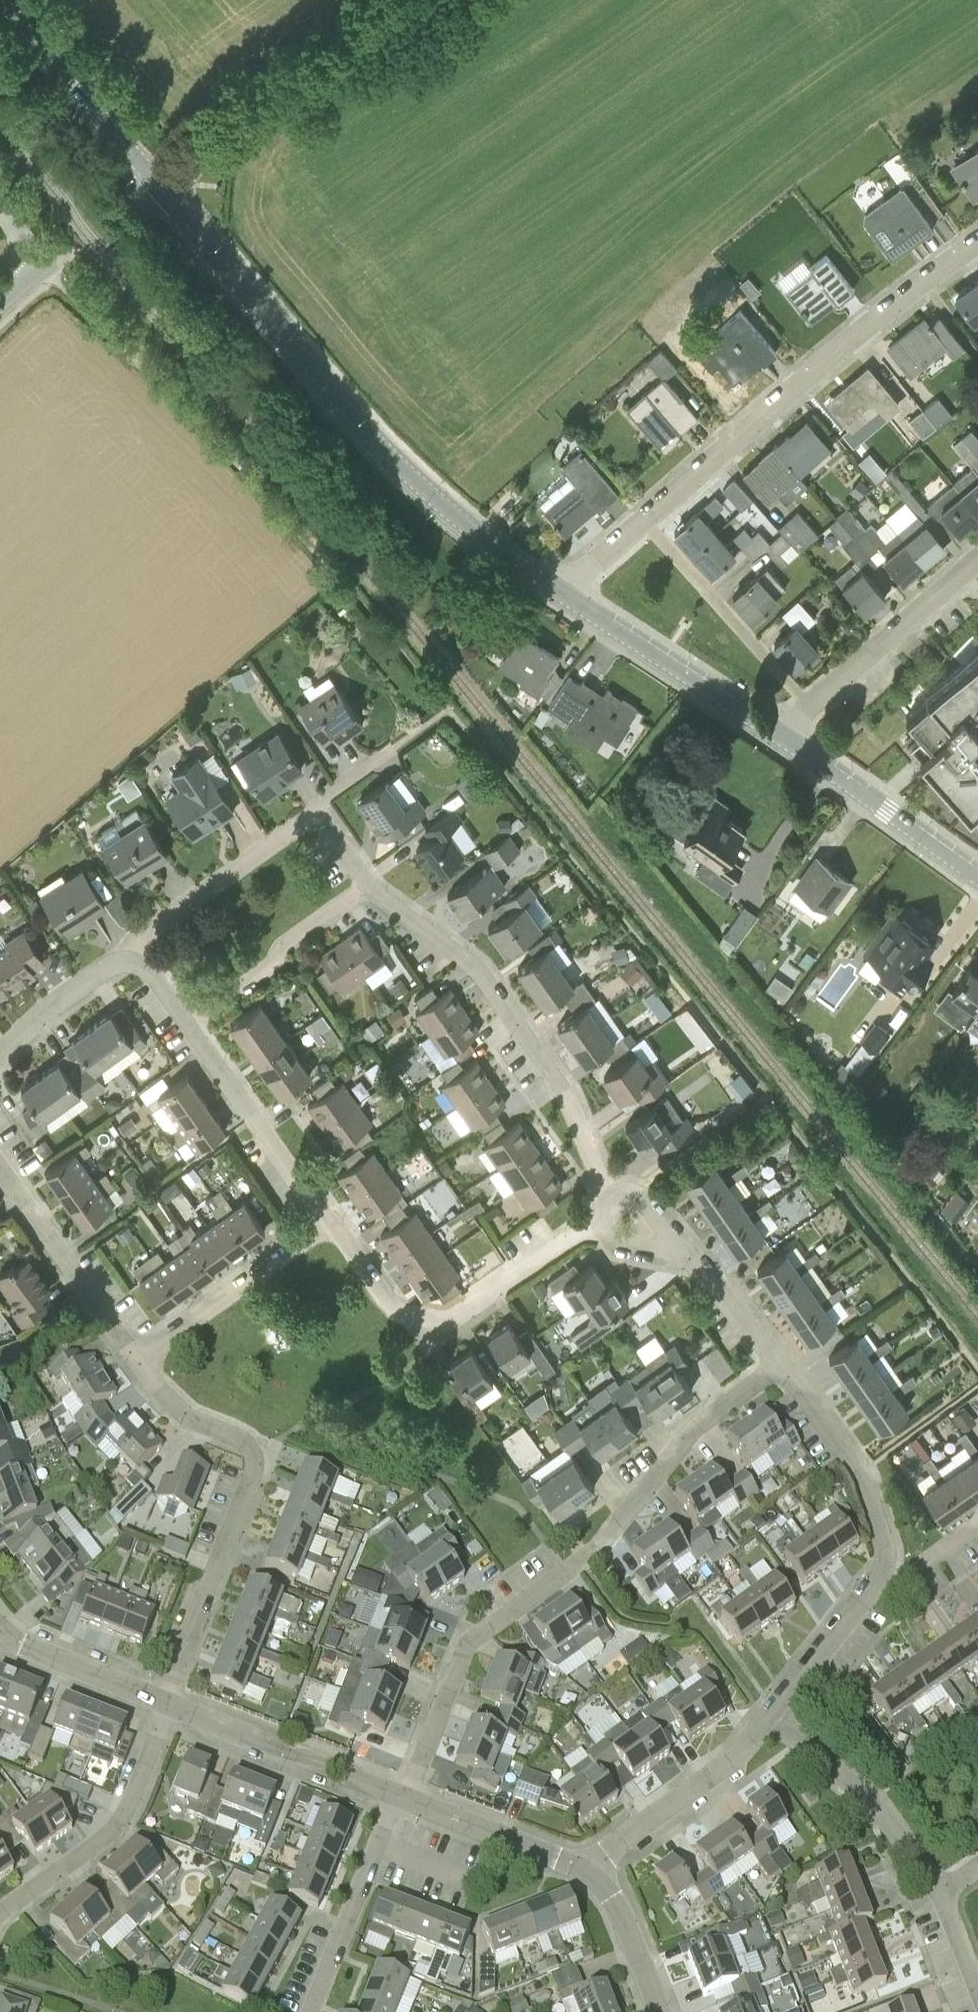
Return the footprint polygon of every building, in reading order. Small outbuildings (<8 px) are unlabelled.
[(977,191),(977,146),(975,149),(977,152),(954,168),(973,195),(977,191)] [(933,165),(925,154),(917,160),(925,171),(933,165)] [(934,227),(911,198),(904,187),(888,198),(886,196),(864,213),(863,221),(869,229),(892,259),(934,227)] [(854,289),(826,253),(809,266),(812,270),(788,290),(811,318),(835,299),(838,302),(854,289)] [(760,290),(748,275),(739,283),(752,298),(760,290)] [(956,295),(974,321),(977,319),(977,279),(956,295)] [(776,351),(748,319),(740,311),(727,323),(735,331),(710,354),(736,384),(763,360),(764,362),(776,351)] [(953,355),(964,346),(943,319),(932,327),(931,326),(933,324),(930,321),(929,323),(925,318),(889,346),(910,374),(946,346),(953,355)] [(662,375),(674,365),(660,348),(648,359),(662,375)] [(848,385),(852,389),(832,406),(851,428),(864,417),(872,426),(899,403),(868,368),(848,385)] [(696,413),(671,384),(665,376),(651,389),(628,408),(666,451),(683,436),(677,429),(696,413)] [(937,426),(948,417),(952,414),(939,396),(923,408),(937,426)] [(923,436),(937,426),(923,408),(909,419),(923,436)] [(775,446),(798,473),(829,446),(806,421),(789,435),(788,434),(775,446)] [(972,448),(962,436),(954,443),(973,466),(954,482),(955,483),(977,511),(977,455),(972,448)] [(808,483),(798,473),(775,446),(762,457),(763,459),(746,473),(769,499),(786,483),(795,493),(808,483)] [(616,491),(586,456),(582,451),(565,465),(580,482),(547,511),(565,531),(597,503),(600,506),(616,491)] [(926,507),(910,488),(893,467),(885,475),(919,515),(899,532),(924,561),(944,544),(943,543),(952,536),(926,507)] [(735,478),(724,488),(742,509),(753,499),(735,478)] [(859,498),(869,486),(859,478),(850,490),(859,498)] [(952,536),(959,530),(959,531),(977,516),(977,511),(955,483),(926,507),(952,536)] [(717,531),(706,519),(723,504),(716,495),(699,511),(698,510),(675,531),(693,552),(717,531)] [(838,517),(870,555),(879,547),(886,557),(885,558),(903,579),(924,561),(899,532),(887,518),(875,529),(871,524),(866,528),(848,508),(838,517)] [(817,533),(797,510),(778,527),(792,542),(799,550),(817,533)] [(843,544),(859,564),(839,581),(852,597),(851,598),(864,612),(885,594),(864,568),(874,560),(870,555),(838,517),(829,524),(844,542),(843,544)] [(765,545),(770,542),(759,529),(752,535),(744,527),(727,542),(717,531),(693,552),(712,573),(742,547),(752,558),(766,546),(765,545)] [(792,542),(782,531),(770,542),(765,545),(766,546),(775,557),(792,542)] [(733,597),(753,619),(776,598),(775,597),(786,587),(771,570),(760,579),(757,575),(733,597)] [(812,667),(824,656),(801,630),(814,618),(798,599),(782,613),(794,626),(775,643),(795,666),(804,659),(812,667)] [(316,634),(305,628),(299,639),(311,645),(316,634)] [(505,665),(522,676),(518,681),(524,684),(547,697),(563,677),(548,669),(558,656),(525,635),(505,665)] [(927,694),(928,695),(906,715),(916,726),(931,744),(919,755),(967,810),(955,821),(977,834),(977,649),(927,694)] [(251,666),(231,674),(236,688),(255,679),(251,666)] [(335,682),(334,683),(329,675),(314,685),(320,693),(299,708),(324,743),(335,735),(339,739),(364,722),(335,682)] [(564,728),(596,749),(618,715),(627,721),(636,707),(608,688),(603,696),(583,683),(584,681),(583,680),(581,684),(569,676),(549,707),(569,720),(564,728)] [(542,707),(534,720),(542,725),(551,712),(542,707)] [(238,758),(247,772),(264,798),(281,786),(279,783),(302,768),(278,732),(238,758)] [(234,810),(217,785),(199,756),(171,774),(179,787),(167,795),(194,836),(234,810)] [(133,775),(123,780),(133,797),(142,791),(133,775)] [(386,782),(358,801),(377,829),(380,826),(388,837),(426,810),(417,798),(404,808),(386,782)] [(726,855),(744,829),(724,814),(729,807),(714,796),(697,819),(689,813),(675,832),(707,855),(696,870),(725,891),(742,867),(726,855)] [(454,808),(426,828),(433,838),(416,850),(433,873),(462,852),(446,830),(462,819),(454,808)] [(498,816),(498,829),(510,829),(510,816),(498,816)] [(105,846),(127,880),(167,854),(145,820),(105,846)] [(509,833),(484,850),(495,866),(520,849),(509,833)] [(822,917),(849,880),(817,857),(797,885),(801,889),(795,898),(822,917)] [(463,916),(498,891),(507,885),(492,863),(448,894),(463,916)] [(105,904),(83,869),(67,879),(70,883),(45,900),(61,925),(63,923),(70,933),(82,926),(80,921),(105,904)] [(528,883),(504,901),(511,910),(489,926),(506,950),(541,924),(525,901),(536,894),(528,883)] [(27,903),(35,915),(43,909),(36,898),(27,903)] [(736,943),(757,914),(744,905),(723,934),(736,943)] [(926,949),(933,940),(893,911),(864,950),(885,966),(878,975),(901,992),(909,981),(910,982),(931,954),(926,949)] [(340,940),(364,974),(385,959),(381,954),(391,947),(379,930),(369,937),(361,925),(340,940)] [(24,932),(7,942),(9,946),(0,952),(0,992),(1,994),(34,973),(32,969),(43,961),(24,932)] [(532,987),(561,967),(548,948),(557,942),(550,932),(528,947),(535,956),(518,968),(532,987)] [(343,989),(364,974),(340,940),(319,955),(327,967),(317,974),(329,991),(339,984),(343,989)] [(616,963),(629,959),(625,945),(611,949),(616,963)] [(253,961),(247,953),(235,961),(241,969),(253,961)] [(656,983),(638,957),(623,965),(626,969),(622,973),(632,983),(643,971),(653,985),(656,983)] [(589,989),(587,986),(590,984),(572,959),(561,967),(532,987),(545,1006),(562,994),(568,1004),(589,989)] [(590,982),(593,986),(618,968),(615,964),(590,982)] [(971,967),(970,967),(962,978),(961,977),(958,982),(959,982),(954,991),(949,987),(934,1008),(961,1028),(966,1022),(977,1005),(977,973),(971,968),(971,967)] [(774,973),(764,987),(783,1000),(793,987),(774,973)] [(401,977),(390,984),(397,995),(408,988),(401,977)] [(431,1033),(465,1009),(451,988),(439,996),(432,986),(415,998),(422,1008),(416,1012),(431,1033)] [(300,1002),(310,994),(305,987),(295,995),(300,1002)] [(572,1044),(600,1023),(588,1005),(597,999),(589,989),(568,1004),(575,1013),(558,1025),(572,1044)] [(652,1007),(663,999),(655,989),(645,997),(652,1007)] [(305,1009),(315,1001),(310,994),(300,1002),(305,1009)] [(244,1041),(272,1021),(260,1002),(231,1023),(244,1041)] [(966,1022),(967,1023),(972,1016),(977,1021),(977,1005),(966,1022)] [(399,1006),(386,1014),(394,1026),(407,1018),(399,1006)] [(468,1038),(480,1030),(465,1009),(431,1033),(445,1054),(451,1050),(458,1059),(459,1059),(475,1047),(468,1038)] [(117,1060),(135,1046),(137,1049),(148,1041),(133,1021),(123,1028),(112,1011),(92,1025),(117,1060)] [(150,1026),(144,1018),(139,1023),(144,1030),(150,1026)] [(362,1029),(370,1040),(385,1030),(377,1019),(362,1029)] [(873,1051),(889,1030),(875,1020),(859,1041),(873,1051)] [(256,1059),(285,1039),(272,1021),(244,1041),(256,1059)] [(325,1037),(335,1030),(330,1023),(320,1030),(325,1037)] [(600,1023),(572,1044),(585,1063),(602,1051),(609,1060),(630,1046),(622,1035),(613,1042),(600,1023)] [(96,1091),(106,1083),(98,1073),(117,1060),(92,1025),(73,1039),(91,1063),(81,1070),(96,1091)] [(330,1044),(340,1037),(335,1030),(325,1037),(330,1044)] [(269,1077),(298,1057),(285,1039),(256,1059),(269,1077)] [(859,1041),(843,1062),(857,1072),(873,1051),(859,1041)] [(669,1080),(654,1059),(646,1065),(637,1053),(604,1076),(620,1098),(633,1089),(641,1100),(669,1080)] [(298,1057),(269,1077),(282,1095),(310,1075),(298,1057)] [(457,1105),(491,1081),(477,1060),(465,1068),(459,1059),(458,1059),(442,1071),(448,1080),(442,1084),(457,1105)] [(96,1091),(81,1070),(72,1077),(60,1061),(41,1074),(62,1104),(81,1091),(86,1098),(96,1091)] [(341,1069),(346,1077),(356,1071),(350,1063),(341,1069)] [(43,1118),(62,1104),(41,1074),(21,1088),(33,1104),(23,1111),(38,1132),(48,1125),(43,1118)] [(171,1113),(199,1093),(187,1075),(148,1103),(153,1110),(164,1102),(171,1113)] [(323,1126),(358,1101),(343,1080),(337,1085),(330,1075),(313,1087),(320,1097),(308,1105),(323,1126)] [(484,1132),(501,1120),(495,1111),(506,1103),(491,1081),(457,1105),(472,1126),(478,1122),(484,1132)] [(858,1095),(874,1107),(884,1093),(868,1082),(858,1095)] [(173,1139),(212,1111),(199,1093),(171,1113),(179,1123),(168,1131),(173,1139)] [(111,1096),(105,1100),(112,1110),(121,1104),(117,1098),(111,1096)] [(687,1115),(683,1118),(667,1096),(626,1125),(643,1150),(656,1141),(663,1149),(695,1127),(687,1115)] [(356,1148),(360,1145),(373,1136),(366,1127),(372,1122),(358,1101),(323,1126),(338,1147),(349,1139),(356,1148)] [(212,1111),(173,1139),(178,1146),(189,1138),(197,1149),(225,1129),(212,1111)] [(131,1115),(118,1124),(125,1135),(138,1126),(131,1115)] [(419,1122),(423,1127),(431,1121),(427,1115),(419,1122)] [(519,1121),(508,1129),(501,1120),(484,1132),(491,1141),(485,1145),(499,1166),(534,1142),(519,1121)] [(109,1126),(115,1134),(119,1131),(113,1123),(109,1126)] [(45,1138),(35,1145),(43,1156),(52,1148),(45,1138)] [(911,1162),(921,1148),(911,1141),(901,1155),(911,1162)] [(514,1187),(548,1163),(534,1142),(499,1166),(514,1187)] [(59,1189),(88,1169),(80,1159),(91,1151),(86,1143),(46,1171),(59,1189)] [(794,1161),(804,1154),(796,1143),(789,1148),(789,1154),(794,1161)] [(353,1195),(387,1171),(372,1150),(367,1154),(360,1145),(356,1148),(343,1157),(350,1166),(338,1174),(353,1195)] [(446,1158),(438,1164),(446,1175),(454,1169),(446,1158)] [(203,1175),(212,1168),(207,1160),(197,1167),(203,1175)] [(699,1200),(737,1173),(734,1170),(724,1177),(714,1162),(686,1182),(694,1194),(699,1200)] [(734,1170),(737,1173),(739,1177),(740,1176),(741,1176),(750,1170),(747,1166),(745,1162),(734,1170)] [(912,1169),(930,1186),(936,1179),(919,1162),(912,1169)] [(558,1202),(551,1192),(563,1184),(548,1163),(514,1187),(528,1208),(534,1204),(541,1214),(558,1202)] [(133,1166),(124,1173),(131,1184),(141,1177),(133,1166)] [(72,1207),(111,1179),(106,1172),(95,1180),(88,1169),(59,1189),(72,1207)] [(386,1218),(403,1206),(396,1196),(402,1192),(387,1171),(353,1195),(368,1216),(379,1208),(386,1218)] [(739,1177),(737,1173),(699,1200),(711,1218),(739,1198),(729,1184),(739,1177)] [(111,1179),(72,1207),(85,1225),(113,1205),(106,1194),(116,1187),(111,1179)] [(961,1190),(945,1208),(958,1219),(974,1201),(961,1190)] [(141,1203),(147,1211),(158,1203),(152,1195),(141,1203)] [(220,1201),(248,1241),(265,1228),(245,1200),(234,1208),(226,1197),(220,1201)] [(484,1206),(479,1198),(469,1205),(474,1212),(484,1206)] [(724,1236),(762,1209),(759,1205),(749,1212),(739,1198),(711,1218),(724,1236)] [(759,1205),(762,1209),(764,1212),(768,1209),(775,1205),(772,1201),(769,1198),(759,1205)] [(230,1253),(248,1241),(220,1201),(212,1207),(220,1218),(210,1225),(230,1253)] [(474,1212),(469,1205),(459,1212),(463,1219),(474,1212)] [(396,1256),(430,1232),(415,1211),(409,1215),(403,1206),(386,1218),(392,1227),(381,1235),(396,1256)] [(762,1209),(724,1236),(736,1253),(764,1234),(754,1219),(764,1212),(762,1209)] [(230,1253),(210,1225),(198,1233),(190,1222),(185,1226),(213,1265),(230,1253)] [(117,1232),(124,1242),(134,1235),(127,1225),(117,1232)] [(215,1268),(213,1265),(185,1226),(183,1228),(185,1231),(178,1236),(185,1247),(177,1253),(197,1281),(215,1268)] [(411,1277),(445,1252),(430,1232),(396,1256),(411,1277)] [(815,1246),(819,1252),(827,1247),(822,1241),(815,1246)] [(197,1281),(177,1253),(166,1261),(158,1250),(151,1255),(179,1294),(197,1281)] [(770,1287),(808,1261),(806,1257),(796,1264),(786,1250),(758,1269),(770,1287)] [(811,1265),(821,1257),(818,1253),(816,1250),(813,1252),(806,1257),(808,1261),(811,1265)] [(411,1277),(420,1290),(425,1298),(437,1289),(444,1299),(461,1287),(454,1277),(460,1273),(445,1252),(411,1277)] [(160,1307),(179,1294),(151,1255),(143,1260),(151,1271),(140,1279),(160,1307)] [(28,1258),(16,1267),(13,1264),(0,1274),(0,1278),(20,1307),(15,1311),(23,1323),(46,1307),(38,1296),(50,1288),(28,1258)] [(783,1305),(811,1286),(801,1271),(811,1265),(808,1261),(770,1287),(783,1305)] [(607,1284),(607,1283),(593,1264),(576,1275),(569,1266),(548,1280),(555,1290),(563,1285),(577,1305),(585,1300),(607,1284)] [(572,1334),(581,1348),(598,1335),(619,1320),(612,1310),(629,1299),(614,1278),(607,1283),(607,1284),(585,1300),(592,1310),(587,1322),(572,1334)] [(533,1286),(539,1294),(548,1288),(542,1280),(533,1286)] [(831,1292),(833,1296),(836,1300),(836,1299),(839,1298),(846,1292),(844,1289),(841,1285),(831,1292)] [(795,1323),(833,1296),(831,1292),(821,1299),(811,1286),(783,1305),(795,1323)] [(656,1295),(631,1312),(639,1323),(663,1305),(656,1295)] [(833,1296),(795,1323),(808,1341),(836,1321),(826,1307),(836,1300),(833,1296)] [(8,1327),(7,1312),(0,1312),(0,1328),(8,1327)] [(555,1367),(546,1353),(531,1332),(521,1339),(510,1322),(489,1336),(510,1367),(530,1352),(546,1374),(555,1367)] [(929,1329),(934,1337),(941,1332),(936,1324),(929,1329)] [(842,1375),(880,1348),(878,1345),(867,1352),(857,1337),(829,1357),(842,1375)] [(890,1341),(888,1338),(878,1345),(880,1348),(883,1352),(893,1345),(890,1341)] [(675,1401),(693,1388),(680,1371),(690,1364),(676,1343),(666,1350),(664,1348),(646,1361),(648,1364),(675,1401)] [(473,1392),(476,1390),(493,1378),(472,1348),(451,1362),(463,1379),(453,1386),(477,1420),(487,1413),(478,1400),(473,1392)] [(854,1393),(882,1373),(872,1359),(883,1352),(880,1348),(842,1375),(854,1393)] [(93,1357),(84,1363),(77,1352),(48,1370),(55,1382),(62,1378),(73,1395),(105,1376),(93,1357)] [(644,1397),(657,1414),(675,1401),(648,1364),(630,1377),(630,1376),(620,1383),(635,1404),(644,1397)] [(931,1375),(936,1382),(942,1378),(937,1371),(931,1375)] [(867,1411),(905,1384),(902,1380),(892,1387),(882,1373),(854,1393),(867,1411)] [(905,1384),(907,1387),(917,1380),(915,1377),(912,1373),(902,1380),(905,1384)] [(116,1394),(114,1390),(105,1376),(81,1390),(73,1395),(84,1414),(74,1421),(84,1436),(109,1416),(101,1404),(116,1394)] [(620,1383),(620,1384),(615,1376),(587,1396),(598,1411),(619,1441),(637,1428),(625,1411),(635,1404),(620,1383)] [(897,1394),(903,1390),(907,1387),(905,1384),(867,1411),(879,1429),(907,1409),(897,1394)] [(966,1406),(950,1417),(961,1432),(976,1421),(966,1406)] [(550,1408),(542,1414),(547,1421),(555,1416),(550,1408)] [(619,1441),(598,1411),(580,1424),(574,1416),(564,1423),(579,1444),(589,1437),(601,1454),(619,1441)] [(800,1444),(786,1424),(776,1431),(763,1413),(745,1426),(766,1456),(784,1443),(790,1452),(800,1444)] [(120,1456),(147,1430),(132,1414),(119,1426),(109,1416),(84,1436),(96,1449),(105,1440),(120,1456)] [(522,1471),(548,1453),(527,1423),(501,1441),(522,1471)] [(579,1444),(564,1423),(554,1430),(570,1450),(579,1444)] [(748,1469),(766,1456),(745,1426),(727,1439),(748,1469)] [(42,1431),(47,1440),(55,1437),(51,1427),(42,1431)] [(11,1447),(4,1428),(0,1430),(0,1466),(16,1460),(29,1455),(24,1442),(11,1447)] [(142,1483),(151,1474),(143,1466),(163,1446),(147,1430),(120,1456),(135,1472),(125,1482),(134,1490),(142,1483)] [(963,1432),(961,1433),(958,1435),(965,1444),(965,1445),(970,1442),(973,1440),(967,1433),(966,1430),(963,1432)] [(71,1442),(65,1432),(60,1436),(66,1445),(71,1442)] [(89,1443),(83,1437),(77,1444),(82,1449),(89,1443)] [(977,1454),(977,1448),(973,1440),(970,1442),(977,1454)] [(970,1442),(965,1445),(973,1455),(959,1465),(977,1492),(977,1454),(970,1442)] [(28,1491),(38,1488),(31,1468),(34,1468),(29,1455),(16,1460),(0,1466),(0,1503),(28,1491)] [(929,1456),(927,1457),(924,1460),(923,1460),(926,1464),(931,1470),(934,1468),(938,1465),(930,1455),(929,1456)] [(555,1469),(577,1499),(595,1486),(574,1456),(555,1469)] [(157,1498),(162,1500),(158,1510),(162,1517),(177,1523),(184,1519),(188,1511),(191,1512),(208,1469),(184,1460),(175,1483),(164,1479),(157,1498)] [(338,1477),(306,1465),(298,1485),(330,1497),(331,1494),(338,1477)] [(938,1465),(934,1468),(961,1505),(977,1493),(977,1492),(959,1465),(945,1475),(938,1465)] [(943,1518),(961,1505),(934,1468),(931,1470),(938,1480),(923,1491),(943,1518)] [(559,1512),(577,1499),(555,1469),(538,1482),(532,1474),(522,1481),(537,1502),(546,1495),(559,1512)] [(749,1500),(734,1479),(724,1486),(712,1469),(694,1482),(715,1512),(732,1499),(738,1507),(749,1500)] [(749,1500),(758,1493),(743,1472),(734,1479),(749,1500)] [(825,1475),(827,1488),(841,1486),(839,1472),(825,1475)] [(696,1525),(715,1512),(694,1482),(675,1495),(696,1525)] [(123,1522),(152,1493),(142,1483),(134,1490),(112,1511),(123,1522)] [(339,1506),(342,1498),(331,1494),(330,1497),(298,1485),(290,1505),(322,1518),(328,1502),(339,1506)] [(359,1489),(353,1486),(347,1500),(354,1503),(359,1489)] [(82,1487),(73,1492),(77,1499),(86,1494),(82,1487)] [(437,1488),(428,1495),(432,1500),(442,1494),(437,1488)] [(36,1511),(28,1491),(0,1503),(0,1522),(2,1526),(3,1525),(4,1529),(15,1525),(19,1536),(40,1523),(54,1515),(50,1505),(36,1511)] [(789,1512),(799,1506),(792,1494),(782,1500),(789,1512)] [(342,1498),(339,1506),(351,1511),(354,1503),(347,1500),(342,1498)] [(282,1526),(314,1538),(325,1543),(328,1534),(317,1530),(322,1518),(290,1505),(282,1526)] [(840,1559),(858,1546),(838,1518),(841,1516),(834,1506),(827,1511),(834,1521),(820,1531),(840,1559)] [(28,1547),(18,1555),(31,1573),(73,1540),(54,1515),(40,1523),(19,1536),(28,1547)] [(757,1516),(749,1523),(756,1531),(764,1524),(757,1516)] [(787,1524),(782,1518),(775,1523),(780,1529),(784,1526),(787,1524)] [(784,1526),(785,1527),(791,1536),(795,1534),(799,1531),(792,1522),(791,1521),(788,1524),(787,1524),(784,1526)] [(274,1546),(305,1558),(304,1562),(315,1567),(318,1558),(307,1554),(314,1538),(282,1526),(274,1546)] [(705,1557),(691,1536),(680,1543),(668,1526),(650,1539),(671,1569),(689,1556),(695,1564),(705,1557)] [(433,1537),(415,1549),(446,1591),(464,1579),(452,1562),(461,1555),(443,1529),(433,1537)] [(712,1567),(732,1552),(724,1541),(720,1545),(710,1543),(700,1529),(691,1536),(705,1557),(712,1567)] [(806,1541),(799,1531),(795,1534),(822,1572),(840,1559),(820,1531),(806,1541)] [(328,1534),(325,1543),(337,1547),(340,1539),(328,1534)] [(822,1572),(795,1534),(791,1536),(799,1546),(784,1557),(804,1584),(822,1572)] [(116,1550),(127,1554),(132,1541),(121,1537),(116,1550)] [(188,1547),(167,1538),(162,1551),(186,1560),(191,1548),(189,1547),(188,1547)] [(654,1582),(671,1569),(650,1539),(632,1552),(644,1569),(634,1576),(649,1597),(659,1590),(654,1582)] [(70,1587),(82,1577),(86,1573),(93,1565),(73,1540),(31,1573),(45,1590),(62,1577),(70,1587)] [(134,1551),(144,1555),(148,1546),(137,1542),(134,1551)] [(428,1604),(446,1591),(415,1549),(411,1545),(384,1565),(405,1595),(415,1587),(428,1604)] [(298,1579),(305,1558),(274,1546),(266,1566),(298,1579)] [(318,1558),(315,1567),(327,1571),(330,1563),(318,1558)] [(183,1568),(170,1563),(166,1573),(179,1578),(183,1568)] [(750,1581),(753,1578),(746,1568),(742,1571),(739,1573),(746,1583),(750,1581)] [(364,1588),(376,1593),(382,1579),(370,1574),(364,1588)] [(101,1628),(114,1596),(102,1591),(107,1579),(99,1575),(80,1620),(101,1628)] [(750,1581),(777,1619),(795,1606),(775,1578),(760,1588),(753,1578),(750,1581)] [(759,1631),(777,1619),(750,1581),(746,1583),(753,1593),(739,1604),(759,1631)] [(243,1602),(275,1615),(276,1611),(283,1594),(251,1582),(243,1602)] [(122,1636),(140,1592),(131,1588),(126,1601),(114,1596),(101,1628),(122,1636)] [(140,1592),(122,1636),(142,1645),(155,1612),(143,1607),(148,1595),(140,1592)] [(370,1630),(383,1635),(417,1649),(425,1628),(406,1620),(410,1609),(383,1598),(370,1630)] [(611,1639),(606,1631),(591,1610),(581,1617),(569,1599),(551,1612),(578,1651),(596,1638),(602,1646),(611,1639)] [(284,1624),(287,1615),(276,1611),(275,1615),(243,1602),(235,1622),(267,1635),(273,1619),(284,1624)] [(759,1631),(739,1604),(725,1613),(718,1603),(711,1609),(718,1619),(721,1617),(741,1644),(759,1631)] [(354,1609),(342,1604),(338,1617),(349,1621),(354,1609)] [(561,1662),(578,1651),(551,1612),(533,1625),(545,1643),(535,1649),(546,1665),(554,1668),(561,1662)] [(287,1615),(284,1624),(296,1628),(299,1620),(287,1615)] [(977,1619),(960,1632),(977,1658),(977,1620),(977,1619)] [(260,1651),(267,1635),(235,1622),(227,1643),(259,1655),(260,1651)] [(328,1630),(322,1646),(335,1651),(341,1635),(328,1630)] [(975,1663),(977,1661),(977,1658),(960,1632),(942,1644),(961,1672),(975,1663)] [(383,1635),(375,1656),(366,1652),(362,1663),(385,1673),(390,1662),(409,1669),(417,1649),(383,1635)] [(648,1650),(640,1639),(633,1644),(641,1655),(648,1650)] [(268,1664),(272,1655),(260,1651),(259,1655),(227,1643),(219,1663),(251,1676),(257,1659),(268,1664)] [(947,1682),(961,1672),(942,1644),(924,1657),(944,1685),(940,1687),(947,1698),(951,1695),(954,1693),(947,1682)] [(668,1648),(658,1658),(670,1670),(680,1661),(668,1648)] [(324,1652),(321,1660),(331,1665),(335,1656),(324,1652)] [(272,1655),(268,1664),(280,1668),(283,1660),(272,1655)] [(489,1679),(535,1697),(543,1677),(541,1676),(545,1664),(522,1655),(517,1666),(498,1658),(489,1679)] [(933,1707),(947,1698),(940,1687),(944,1685),(924,1657),(906,1670),(926,1698),(933,1707)] [(385,1673),(362,1663),(355,1661),(343,1693),(358,1699),(392,1712),(400,1692),(381,1684),(385,1673)] [(271,1684),(251,1676),(219,1663),(211,1683),(243,1696),(247,1686),(267,1694),(271,1684)] [(712,1696),(721,1689),(707,1669),(697,1676),(704,1686),(686,1698),(707,1728),(725,1715),(712,1696)] [(912,1722),(915,1720),(919,1717),(912,1707),(926,1698),(906,1670),(888,1682),(908,1710),(905,1712),(912,1722)] [(6,1715),(21,1680),(0,1672),(0,1730),(6,1715)] [(515,1713),(523,1693),(489,1679),(481,1700),(501,1708),(496,1719),(520,1728),(524,1717),(515,1713)] [(32,1750),(41,1729),(47,1714),(36,1709),(44,1689),(21,1680),(6,1715),(0,1730),(22,1738),(20,1745),(32,1750)] [(890,1723),(905,1712),(908,1710),(888,1682),(870,1695),(890,1723)] [(707,1728),(686,1698),(679,1689),(661,1701),(651,1708),(666,1729),(675,1722),(689,1741),(707,1728)] [(392,1712),(358,1699),(343,1693),(330,1725),(360,1736),(364,1725),(384,1733),(392,1712)] [(951,1695),(947,1698),(954,1708),(958,1705),(961,1703),(954,1693),(951,1695)] [(74,1738),(86,1706),(66,1698),(53,1730),(74,1738)] [(107,1714),(86,1706),(74,1738),(69,1750),(90,1758),(95,1747),(94,1746),(107,1714)] [(640,1714),(622,1726),(652,1767),(669,1754),(656,1736),(666,1729),(651,1708),(641,1716),(640,1714)] [(308,1718),(294,1712),(289,1725),(303,1730),(308,1718)] [(110,1766),(113,1759),(124,1764),(134,1738),(123,1733),(127,1723),(107,1714),(94,1746),(95,1747),(90,1758),(110,1766)] [(614,1714),(586,1735),(596,1748),(610,1769),(620,1762),(633,1780),(652,1767),(622,1726),(614,1714)] [(915,1720),(912,1722),(919,1732),(922,1730),(926,1727),(919,1717),(915,1720)] [(515,1740),(520,1728),(496,1719),(492,1730),(472,1722),(464,1743),(498,1756),(502,1747),(511,1750),(516,1740),(515,1740)] [(926,1727),(922,1730),(928,1738),(932,1735),(926,1727)] [(41,1729),(32,1750),(30,1757),(43,1762),(54,1734),(41,1729)] [(921,1752),(932,1745),(925,1734),(914,1742),(921,1752)] [(490,1777),(498,1756),(464,1743),(456,1763),(476,1771),(471,1782),(495,1792),(499,1780),(490,1777)] [(571,1771),(578,1782),(599,1812),(617,1799),(601,1775),(610,1769),(596,1748),(586,1755),(588,1759),(571,1771)] [(203,1819),(219,1781),(206,1776),(210,1765),(189,1756),(174,1793),(189,1799),(187,1803),(189,1807),(186,1812),(203,1819)] [(578,1782),(561,1795),(545,1789),(549,1778),(524,1768),(513,1796),(538,1806),(540,1801),(572,1812),(581,1825),(599,1812),(578,1782)] [(242,1815),(255,1783),(234,1774),(227,1793),(216,1789),(219,1781),(203,1819),(216,1824),(218,1817),(238,1826),(242,1815)] [(62,1789),(67,1778),(59,1775),(54,1786),(62,1789)] [(62,1790),(78,1797),(87,1801),(92,1788),(67,1778),(62,1790)] [(269,1838),(279,1814),(268,1809),(276,1791),(255,1783),(242,1815),(262,1823),(258,1833),(269,1838)] [(31,1811),(53,1842),(72,1829),(58,1810),(64,1806),(73,1810),(78,1797),(62,1790),(46,1784),(39,1800),(42,1804),(31,1811)] [(299,1786),(293,1800),(306,1805),(312,1791),(299,1786)] [(810,1789),(798,1797),(807,1809),(818,1801),(810,1789)] [(754,1837),(769,1858),(779,1851),(769,1836),(787,1823),(766,1793),(747,1807),(764,1830),(754,1837)] [(31,1811),(20,1819),(13,1810),(0,1819),(0,1830),(10,1844),(21,1837),(34,1856),(53,1842),(31,1811)] [(314,1833),(343,1845),(352,1822),(322,1811),(314,1833)] [(769,1858),(754,1837),(745,1844),(732,1825),(713,1838),(734,1868),(752,1855),(769,1880),(780,1872),(769,1858)] [(10,1844),(0,1830),(0,1852),(10,1844)] [(284,1845),(288,1836),(279,1832),(276,1842),(284,1845)] [(335,1866),(343,1845),(314,1833),(305,1854),(335,1866)] [(198,1837),(192,1850),(204,1855),(209,1843),(198,1837)] [(717,1880),(734,1868),(713,1838),(695,1851),(709,1869),(699,1876),(714,1897),(724,1890),(717,1880)] [(280,1855),(284,1845),(276,1842),(272,1852),(280,1855)] [(144,1887),(145,1886),(154,1877),(162,1886),(178,1871),(160,1851),(151,1860),(136,1843),(119,1858),(144,1887)] [(780,1850),(779,1851),(769,1858),(780,1872),(781,1874),(792,1867),(780,1850)] [(13,1871),(0,1852),(0,1880),(13,1871)] [(327,1887),(335,1866),(305,1854),(297,1875),(327,1887)] [(152,1898),(152,1895),(144,1887),(119,1858),(101,1874),(117,1891),(108,1900),(126,1919),(142,1904),(146,1903),(152,1898)] [(800,1900),(810,1896),(855,1879),(847,1858),(815,1871),(819,1883),(797,1892),(800,1900)] [(714,1897),(699,1876),(690,1883),(673,1860),(654,1873),(675,1903),(685,1896),(692,1905),(700,1899),(704,1904),(714,1897)] [(219,1863),(206,1869),(212,1881),(225,1876),(219,1863)] [(271,1879),(262,1875),(256,1873),(252,1883),(267,1889),(271,1879)] [(318,1909),(327,1887),(297,1875),(288,1897),(318,1909)] [(831,1912),(863,1899),(855,1879),(810,1896),(813,1905),(826,1900),(831,1912)] [(220,1899),(228,1904),(234,1895),(226,1890),(220,1899)] [(103,1894),(94,1902),(84,1891),(66,1906),(100,1943),(126,1919),(108,1900),(103,1894)] [(389,1945),(394,1934),(406,1904),(384,1895),(368,1936),(389,1945)] [(547,1903),(558,1933),(580,1924),(569,1895),(547,1903)] [(221,1915),(228,1904),(220,1899),(213,1911),(221,1915)] [(817,1941),(862,1924),(871,1920),(863,1899),(831,1912),(835,1922),(822,1927),(826,1935),(817,1939),(817,1941)] [(260,1921),(290,1937),(299,1919),(270,1903),(260,1921)] [(558,1933),(547,1903),(526,1911),(538,1941),(547,1937),(553,1953),(557,1955),(565,1952),(558,1933)] [(416,1942),(427,1913),(406,1904),(394,1934),(416,1942)] [(92,1935),(100,1943),(66,1906),(49,1922),(65,1939),(56,1948),(74,1967),(90,1952),(82,1944),(92,1935)] [(516,1949),(538,1941),(526,1911),(504,1919),(516,1949)] [(765,1916),(769,1929),(784,1923),(779,1911),(765,1916)] [(449,1922),(449,1921),(427,1913),(416,1942),(437,1951),(449,1922)] [(495,1957),(516,1949),(504,1919),(482,1928),(493,1955),(479,1959),(479,1998),(495,1992),(495,1957)] [(722,1942),(733,1938),(747,1932),(742,1920),(728,1926),(705,1935),(709,1946),(688,1955),(696,1975),(730,1962),(722,1942)] [(280,1955),(290,1937),(260,1921),(251,1939),(280,1955)] [(446,1976),(453,1957),(459,1959),(470,1930),(449,1921),(449,1922),(437,1951),(437,1952),(428,1971),(425,1980),(436,1984),(440,1974),(446,1976)] [(198,1934),(206,1939),(213,1928),(205,1923),(198,1934)] [(838,1956),(870,1944),(862,1924),(817,1941),(820,1948),(832,1943),(838,1956)] [(200,1949),(206,1939),(198,1934),(192,1944),(200,1949)] [(794,1948),(790,1937),(781,1940),(785,1951),(794,1948)] [(270,1972),(280,1955),(251,1939),(241,1957),(270,1972)] [(833,1981),(878,1964),(870,1944),(838,1956),(842,1967),(829,1972),(833,1981)] [(785,1952),(792,1970),(804,1965),(797,1947),(785,1952)] [(148,1957),(148,1960),(152,1965),(161,1956),(154,1950),(148,1957)] [(584,1962),(593,1958),(590,1950),(580,1954),(584,1962)] [(193,1959),(195,1956),(188,1951),(177,1968),(188,1976),(197,1962),(193,1959)] [(261,1990),(270,1972),(241,1957),(231,1975),(261,1990)] [(759,1987),(754,1976),(751,1978),(743,1957),(730,1962),(696,1975),(704,1996),(731,1986),(735,1997),(759,1987)] [(558,1967),(555,1959),(545,1962),(549,1971),(558,1967)] [(404,1972),(407,1964),(397,1960),(394,1968),(404,1972)] [(549,1971),(545,1962),(536,1966),(539,1975),(549,1971)] [(413,1976),(417,1968),(407,1964),(404,1972),(413,1976)] [(878,1964),(833,1981),(836,1988),(836,1989),(849,1984),(853,1996),(886,1983),(878,1964)] [(613,2006),(605,1986),(586,1993),(575,1965),(551,1974),(562,2002),(566,2011),(599,2011),(613,2006)] [(409,1978),(393,1972),(378,1966),(370,1985),(401,1997),(409,1978)] [(817,1985),(812,1973),(797,1979),(801,1991),(817,1985)] [(250,2010),(261,1990),(231,1975),(221,1994),(250,2010)] [(777,1982),(780,1991),(789,1988),(786,1978),(777,1982)] [(401,1997),(370,1985),(363,2004),(383,2011),(395,2011),(401,1997)] [(763,1999),(759,1987),(735,1997),(740,2008),(728,2011),(757,2011),(767,2008),(763,1999)] [(810,2003),(826,1997),(822,1987),(807,1993),(810,2003)] [(9,1992),(5,2004),(1,2002),(0,2005),(0,2011),(37,2011),(40,2003),(9,1992)] [(511,2011),(523,2011),(529,2009),(522,1996),(507,2004),(511,2011)] [(911,2003),(889,2011),(914,2011),(911,2003)] [(363,2004),(359,2011),(383,2011),(363,2004)]
